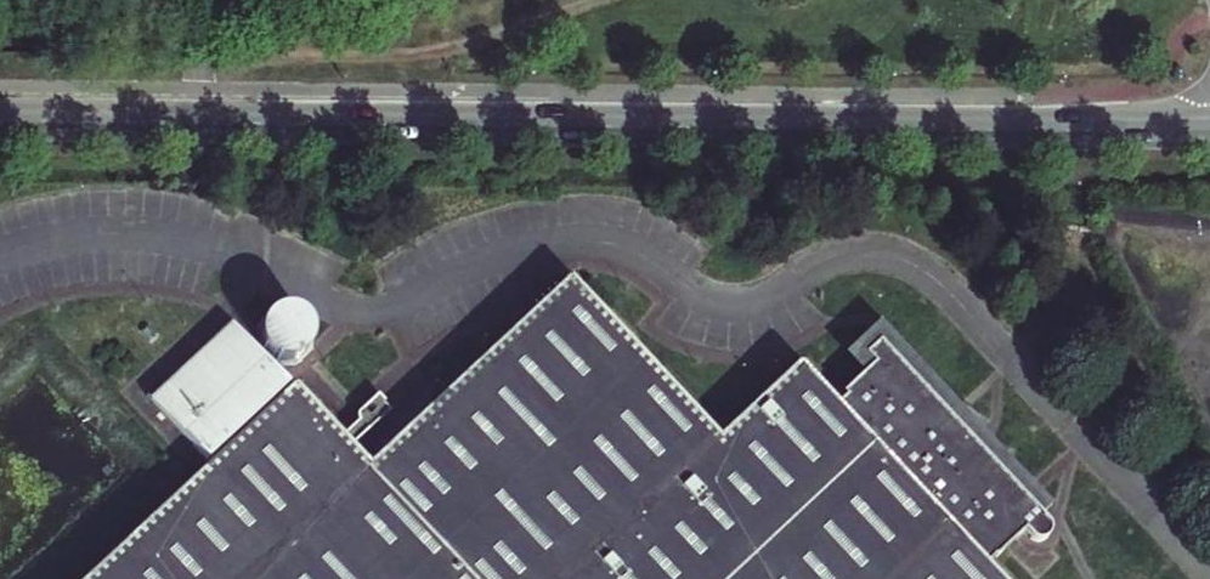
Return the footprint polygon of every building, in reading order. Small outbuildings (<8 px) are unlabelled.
[(290,382),(211,457),(82,578),(997,578),(977,558),(988,548),(992,552),(1021,526),(1030,536),(1034,537),(1042,535),(1047,527),(1047,523),(1032,505),(1035,502),(873,330),(852,350),(865,363),(838,387),(843,392),(832,401),(794,361),(714,434),(564,275),(365,462),(290,382)] [(211,457),(290,382),(237,325),(157,400),(211,457)]
